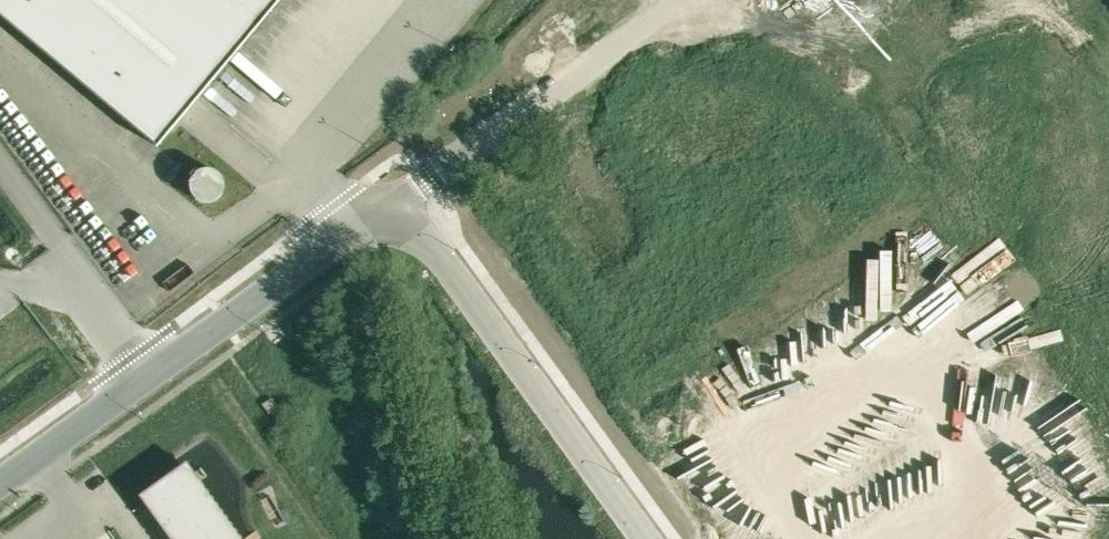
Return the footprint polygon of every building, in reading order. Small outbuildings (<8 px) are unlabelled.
[(157,147),(279,0),(0,0),(0,16),(157,147)] [(203,200),(209,201),(214,199),(219,196),(223,191),(225,186),(225,180),(223,174),(219,170),(214,166),(208,165),(203,165),(197,168),(193,171),(190,177),(189,183),(190,189),(192,194),(197,198),(203,200)] [(170,538),(242,538),(186,461),(179,466),(139,495),(144,503),(170,538)]
